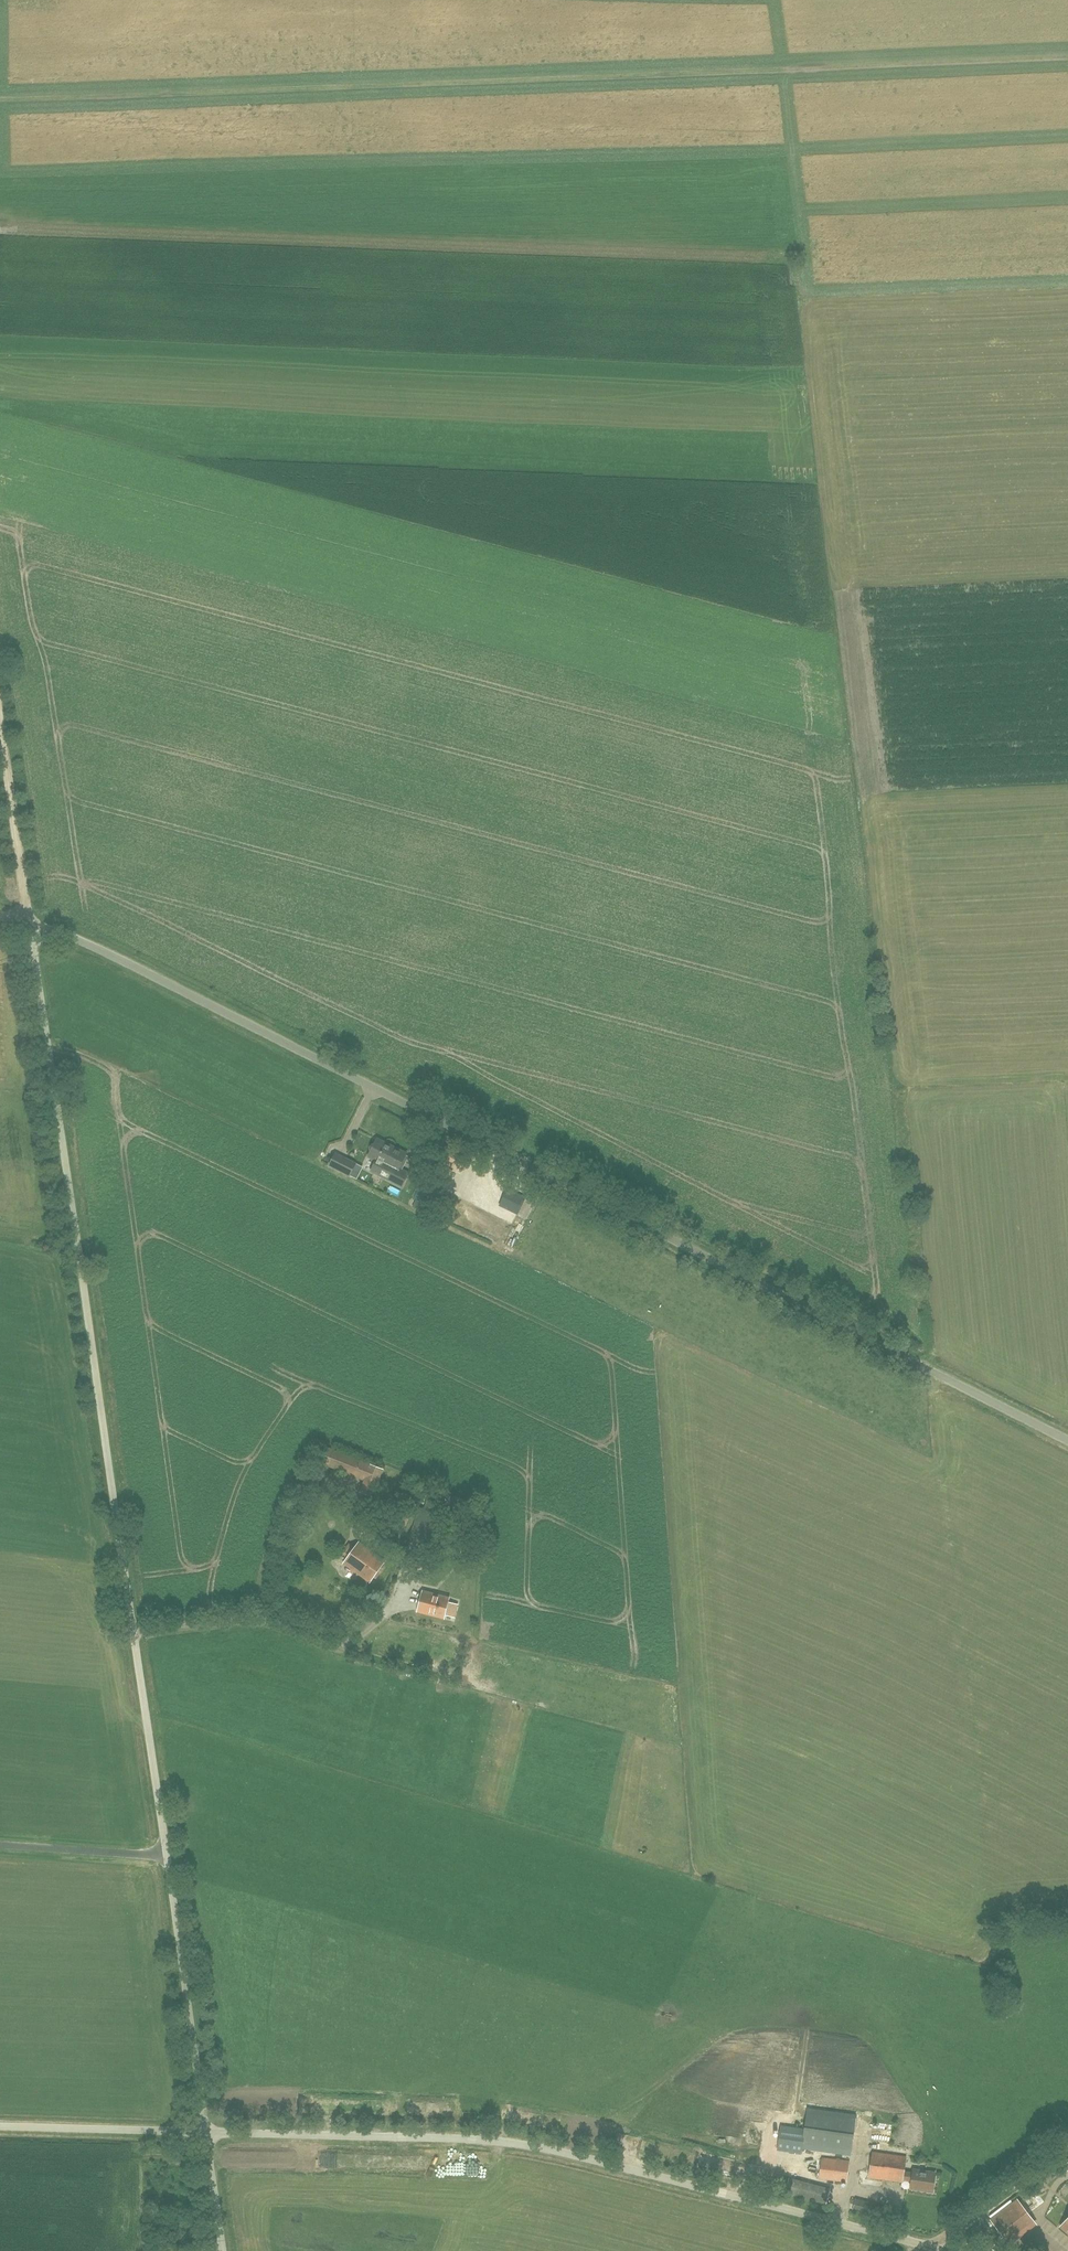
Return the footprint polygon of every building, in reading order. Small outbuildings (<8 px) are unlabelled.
[(402,1187),(409,1173),(399,1168),(402,1163),(404,1164),(405,1163),(408,1158),(407,1156),(406,1155),(406,1154),(377,1139),(368,1157),(376,1161),(371,1171),(402,1187)] [(330,1165),(337,1169),(350,1175),(355,1164),(336,1154),(330,1165)] [(518,1216),(526,1198),(507,1188),(499,1206),(500,1207),(499,1211),(504,1213),(506,1210),(518,1216)] [(382,1470),(326,1448),(320,1463),(366,1481),(361,1493),(371,1497),(382,1470)] [(401,1550),(414,1520),(408,1518),(396,1547),(401,1550)] [(380,1568),(384,1562),(359,1544),(355,1550),(351,1548),(348,1548),(348,1550),(347,1552),(345,1552),(346,1555),(349,1558),(345,1564),(370,1582),(374,1576),(376,1577),(382,1569),(380,1568)] [(478,1555),(478,1544),(461,1544),(461,1555),(478,1555)] [(422,1593),(417,1611),(445,1618),(449,1599),(422,1593)] [(807,2108),(807,2111),(806,2113),(806,2114),(802,2144),(794,2142),(791,2169),(808,2171),(811,2145),(851,2150),(855,2121),(856,2116),(856,2114),(807,2108)] [(585,2130),(587,2119),(568,2116),(567,2126),(585,2130)] [(803,2132),(803,2116),(793,2116),(793,2132),(803,2132)] [(933,2192),(935,2173),(913,2170),(913,2173),(904,2172),(906,2157),(873,2152),(869,2177),(903,2182),(903,2180),(911,2181),(910,2189),(933,2192)] [(847,2183),(850,2161),(822,2158),(819,2179),(847,2183)] [(785,2193),(826,2205),(830,2190),(789,2178),(785,2193)] [(1036,2225),(1033,2220),(1017,2200),(991,2220),(1010,2245),(1036,2225)] [(877,2218),(879,2209),(850,2202),(848,2211),(869,2216),(877,2218)]
